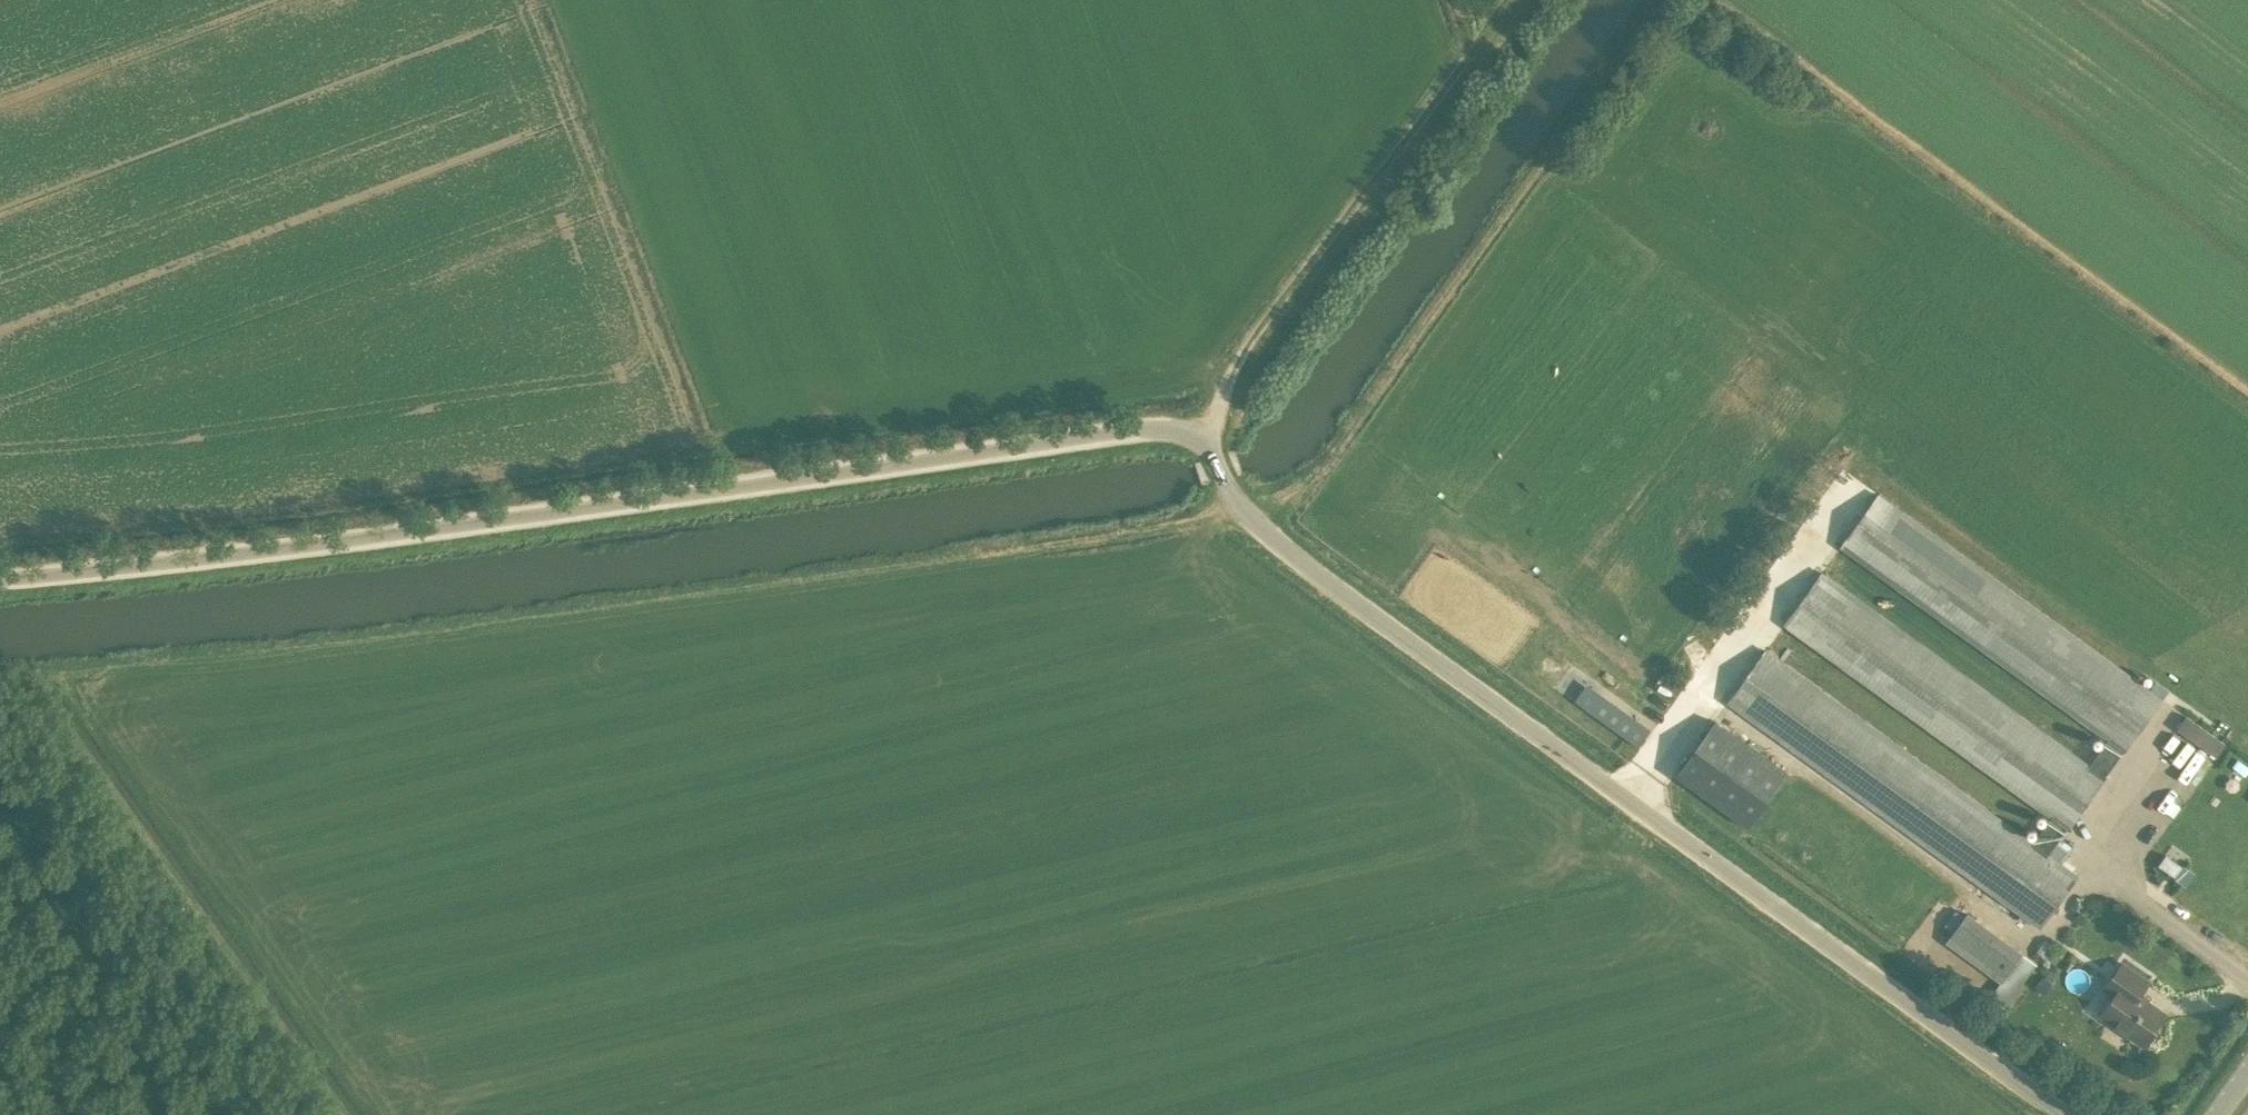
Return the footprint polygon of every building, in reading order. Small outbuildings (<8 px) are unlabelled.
[(2075,872),(2061,862),(2072,847),(2057,836),(2064,826),(2065,826),(2103,774),(2102,773),(2121,748),(2122,749),(2160,696),(1877,492),(1839,544),(2106,738),(2088,763),(1821,569),(1783,621),(2050,815),(2031,840),(1764,646),(1726,699),(2037,925),(2075,872)] [(1621,735),(1634,717),(1594,691),(1582,709),(1621,735)] [(2179,715),(2171,732),(2217,753),(2225,735),(2179,715)] [(1787,773),(1716,721),(1676,775),(1748,827),(1787,773)] [(2165,855),(2158,866),(2175,878),(2182,867),(2165,855)] [(2004,1009),(2038,964),(1965,911),(1961,916),(1955,911),(1944,926),(1950,931),(1944,940),(2001,981),(1989,998),(2004,1009)] [(2139,1043),(2162,1010),(2136,992),(2146,979),(2120,961),(2110,975),(2120,982),(2097,1013),(2139,1043)] [(2042,977),(2033,989),(2043,996),(2052,985),(2042,977)]
